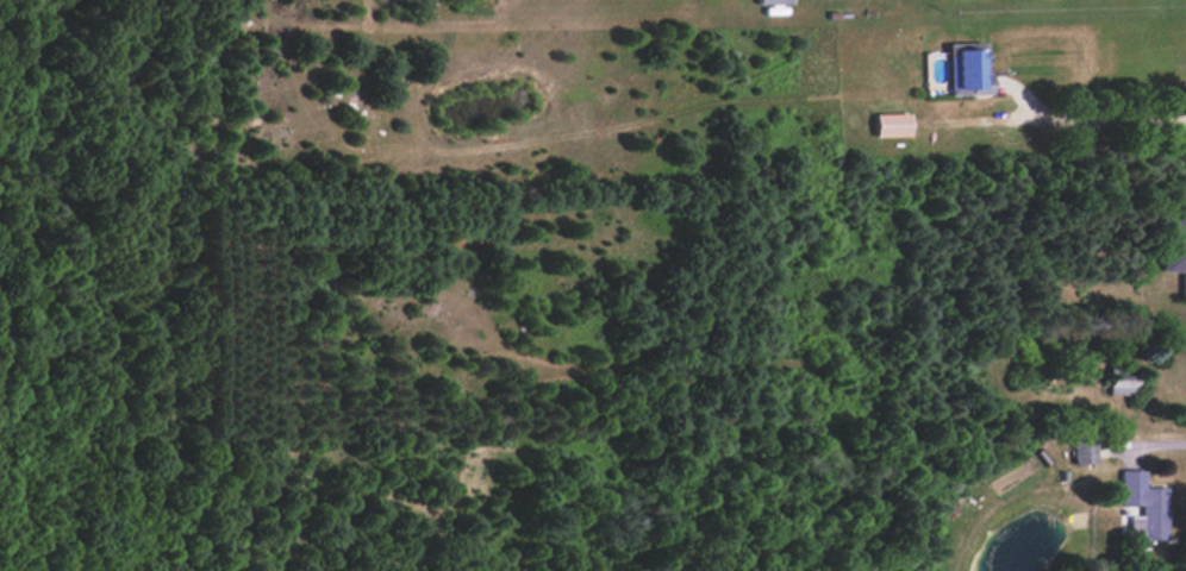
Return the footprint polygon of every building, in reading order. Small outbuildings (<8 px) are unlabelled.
[(945,50),(947,95),(988,94),(987,84),(978,84),(978,59),(982,59),(982,43),(963,43),(963,49),(945,50)] [(874,114),(874,137),(908,136),(908,113),(874,114)] [(1159,218),(1159,271),(1180,271),(1180,300),(1185,301),(1185,218),(1159,218)] [(1132,373),(1107,372),(1106,394),(1131,395),(1132,373)] [(1094,440),(1071,441),(1072,464),(1095,463),(1094,440)] [(1119,505),(1141,506),(1141,516),(1129,515),(1128,538),(1164,539),(1166,487),(1143,486),(1143,471),(1120,470),(1119,505)]
